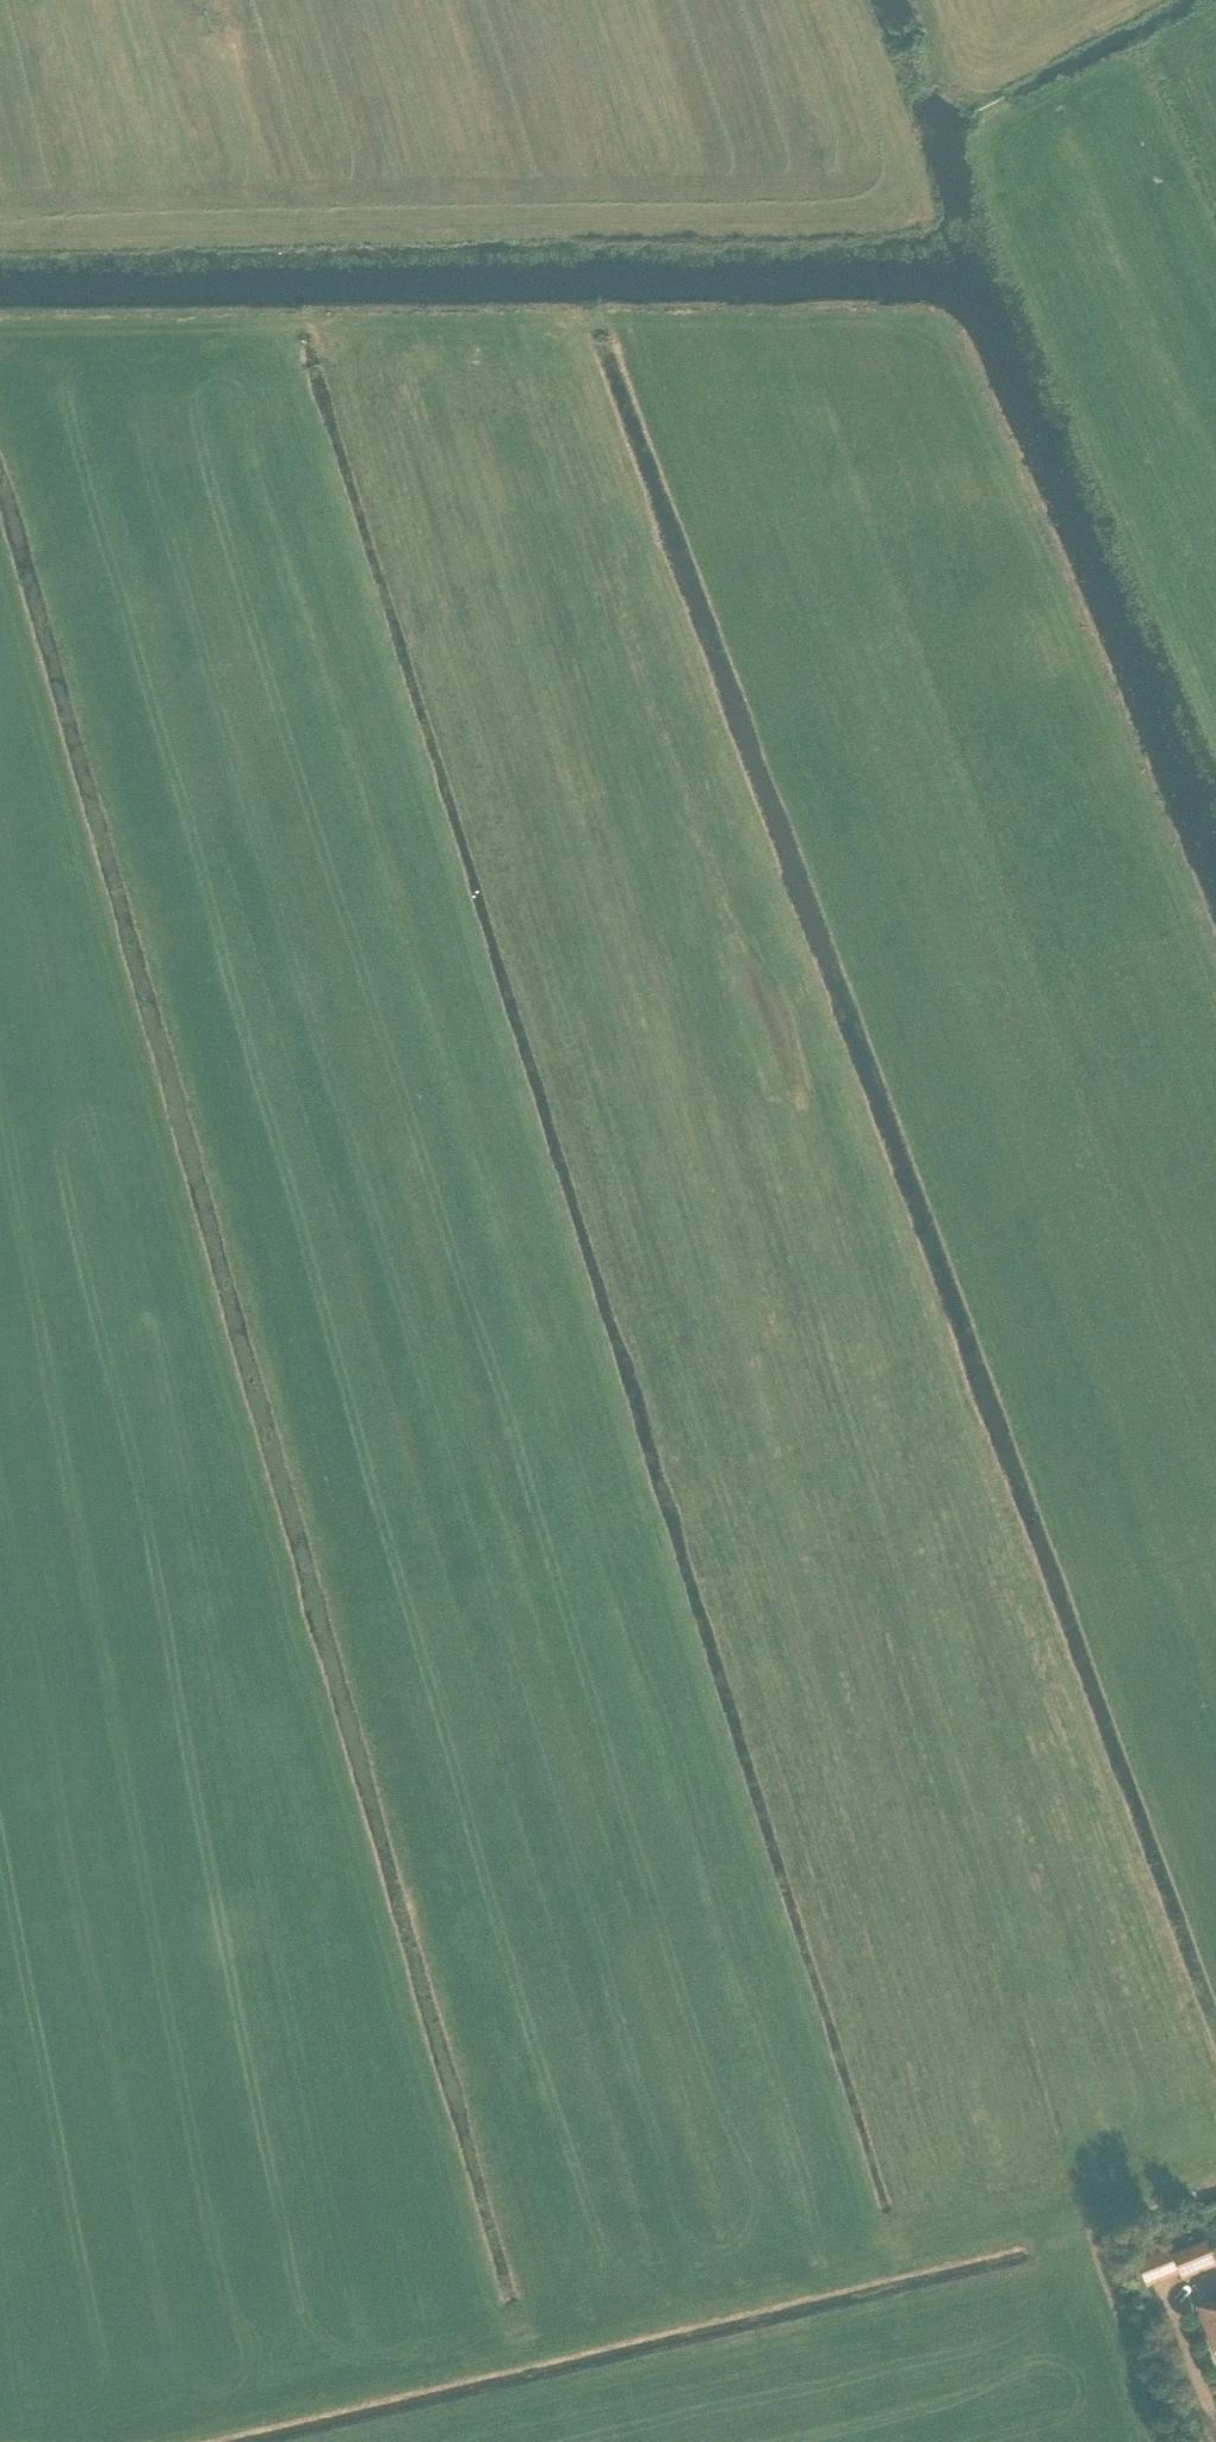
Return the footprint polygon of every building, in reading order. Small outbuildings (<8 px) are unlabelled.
[(1172,2256),(1182,2281),(1215,2267),(1215,2259),(1209,2241),(1172,2256)] [(1215,2353),(1215,2294),(1211,2296),(1213,2302),(1198,2308),(1215,2353)]
